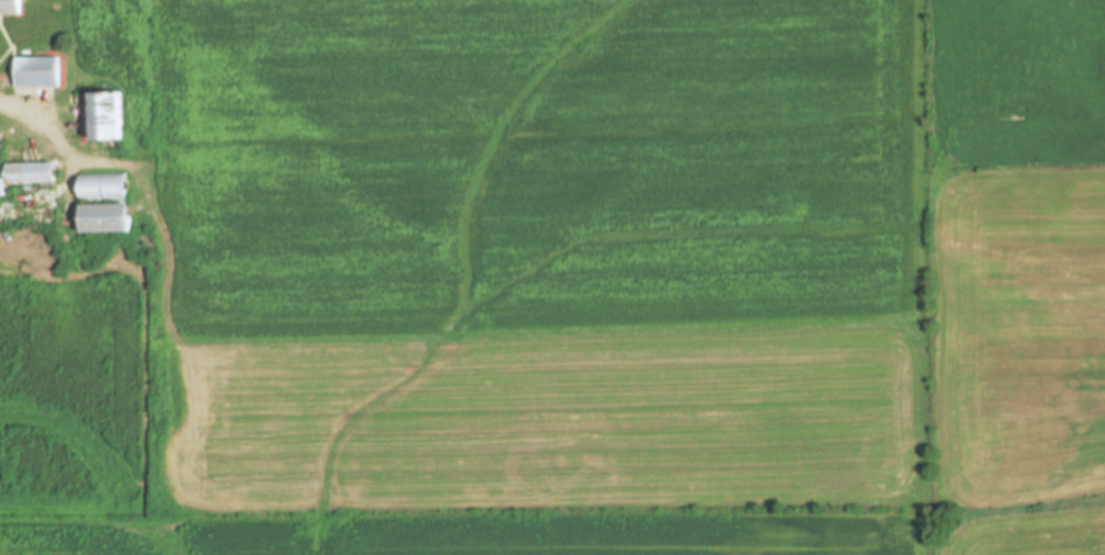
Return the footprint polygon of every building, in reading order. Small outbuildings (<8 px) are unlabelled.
[(20,15),(0,15),(0,0),(20,0),(20,15)] [(16,57),(18,88),(60,88),(60,56),(16,57)] [(92,93),(94,140),(124,139),(122,92),(101,93),(92,93)] [(127,139),(124,152),(136,155),(139,141),(127,139)] [(9,163),(9,184),(56,183),(56,162),(9,163)] [(80,173),(79,200),(125,200),(125,173),(80,173)] [(82,204),(82,234),(131,234),(131,204),(82,204)]
